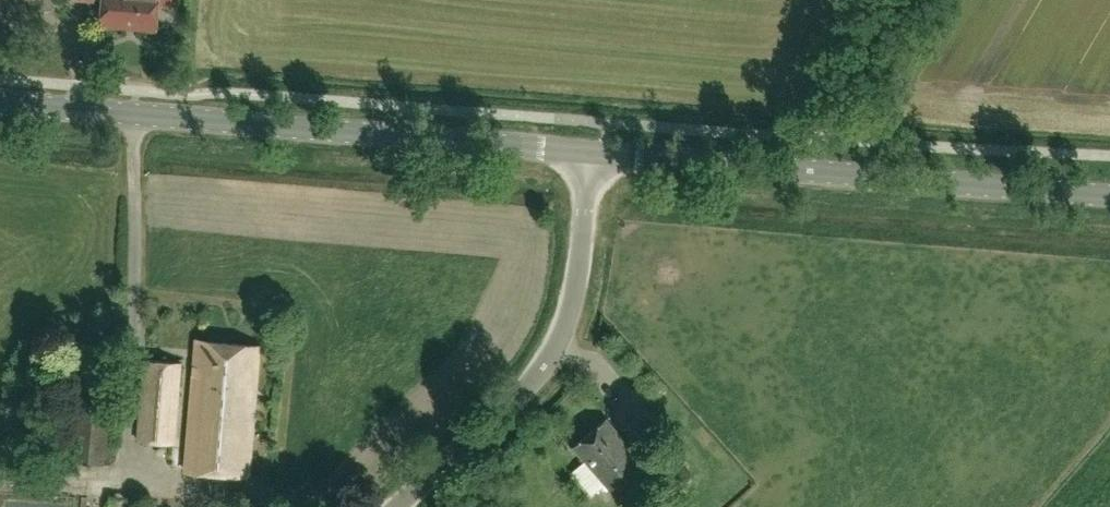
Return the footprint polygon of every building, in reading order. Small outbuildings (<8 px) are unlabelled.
[(54,0),(0,0),(0,5),(54,10),(54,0)] [(156,29),(158,7),(172,8),(172,0),(103,0),(101,25),(156,29)] [(250,476),(260,345),(197,340),(187,471),(250,476)] [(111,464),(121,346),(79,343),(69,460),(111,464)] [(181,363),(141,360),(136,440),(176,442),(181,363)] [(628,424),(639,438),(651,429),(640,416),(628,424)] [(574,446),(611,490),(645,462),(608,418),(574,446)]
